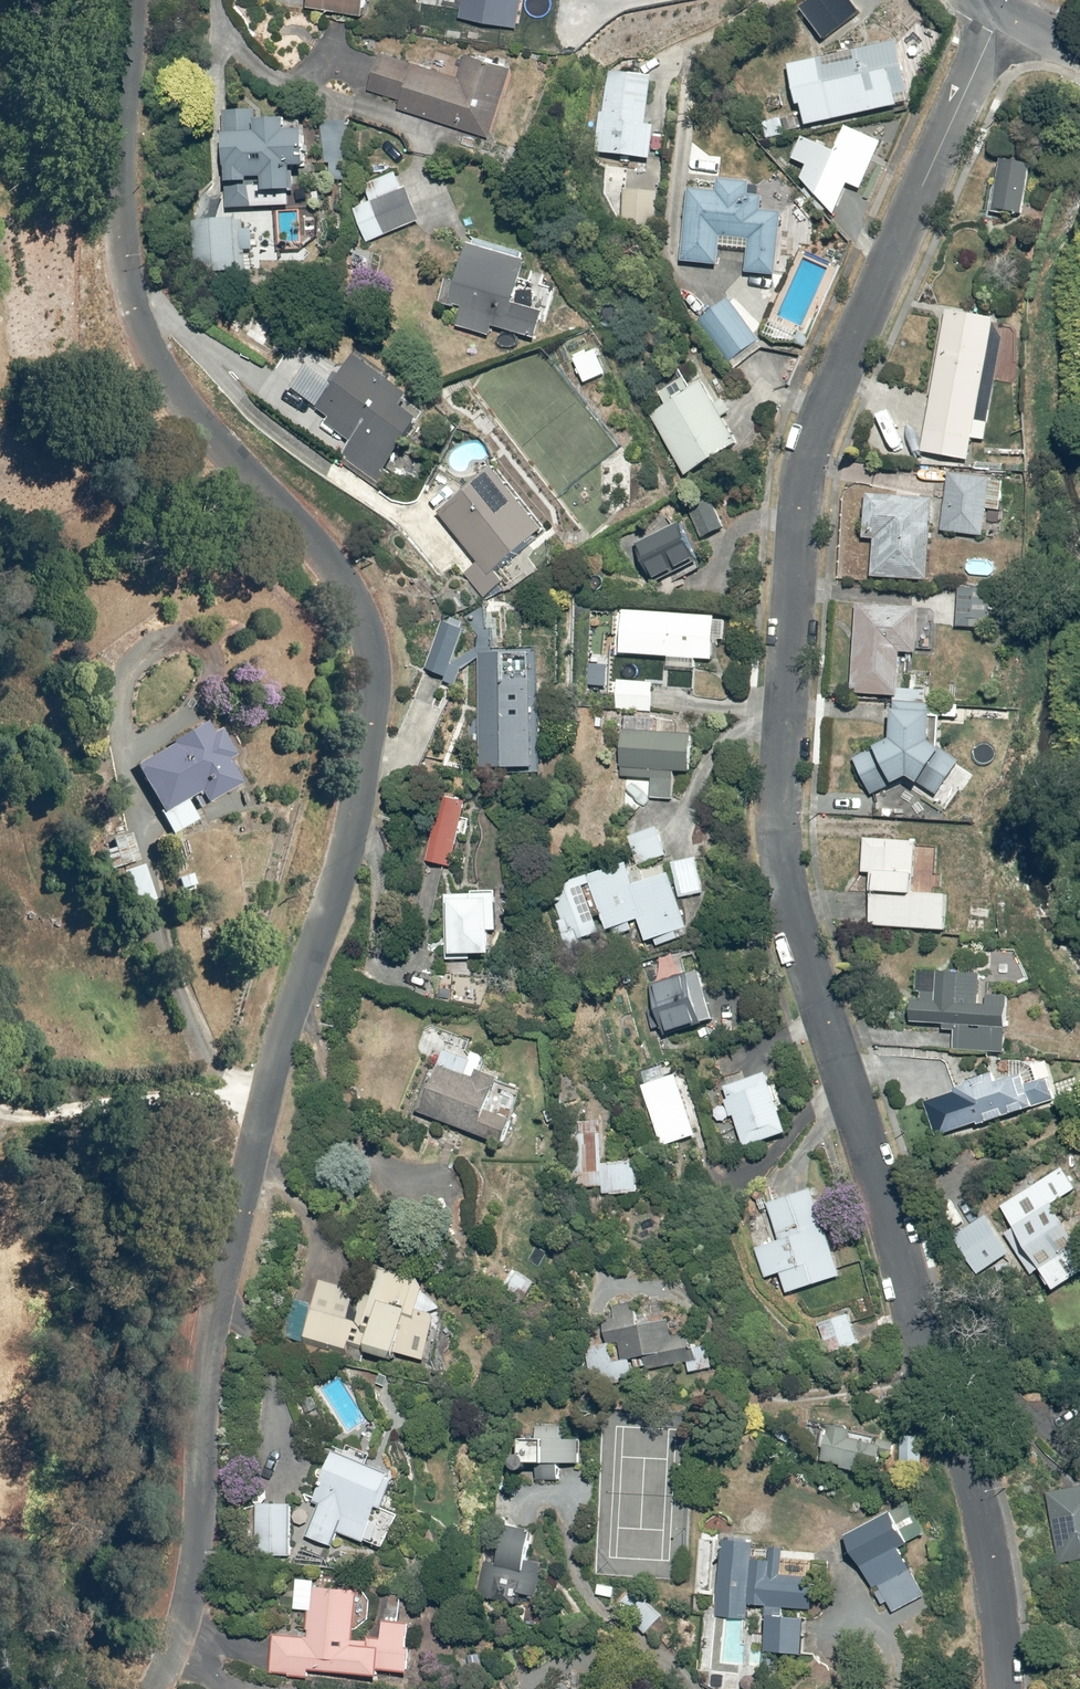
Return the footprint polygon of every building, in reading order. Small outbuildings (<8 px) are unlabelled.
[(311,4),(368,11),(370,0),(312,0),(311,4)] [(465,17),(527,23),(529,0),(466,0),(465,17)] [(901,40),(789,63),(798,105),(803,104),(808,126),(914,104),(901,40)] [(405,99),(402,106),(492,134),(514,64),(467,49),(459,73),(383,50),(371,89),(405,99)] [(652,73),(609,70),(606,112),(599,111),(598,138),(600,138),(600,152),(656,156),(659,125),(649,124),(652,73)] [(225,192),(226,209),(239,209),(258,209),(257,178),(267,177),(267,191),(296,189),(296,170),(309,170),(309,155),(308,129),(290,130),(290,121),(290,116),(262,117),(262,109),(226,110),(229,192),(225,192)] [(836,153),(804,138),(795,157),(807,163),(800,179),(837,214),(851,184),(863,189),(886,141),(849,124),(836,153)] [(1032,162),(1001,159),(995,212),(1026,216),(1032,162)] [(405,187),(398,170),(364,183),(371,201),(353,208),(367,244),(423,223),(409,186),(405,187)] [(720,188),(690,186),(685,261),(722,264),(723,246),(748,248),(746,271),(779,273),(783,211),(762,209),(763,196),(753,195),(754,180),(721,177),(720,188)] [(662,190),(626,187),(624,224),(659,227),(662,190)] [(241,217),(216,217),(216,271),(242,271),(241,249),(255,249),(254,229),(241,229),(241,217)] [(530,261),(473,242),(461,280),(450,276),(441,301),(464,309),(459,325),(491,336),(494,327),(537,341),(546,312),(516,302),(530,261)] [(759,342),(731,301),(699,324),(728,364),(759,342)] [(949,311),(923,450),(970,458),(996,320),(949,311)] [(602,346),(578,357),(588,381),(612,371),(602,346)] [(414,390),(360,352),(321,407),(330,414),(325,421),(353,441),(344,453),(412,501),(441,460),(411,438),(425,418),(404,404),(414,390)] [(677,364),(652,380),(669,404),(693,389),(677,364)] [(669,404),(651,415),(691,478),(743,445),(703,382),(693,389),(669,404)] [(498,465),(441,509),(492,574),(549,529),(498,465)] [(992,476),(950,471),(943,530),(986,535),(992,476)] [(935,501),(868,498),(866,538),(877,538),(876,576),(932,579),(935,501)] [(724,527),(715,508),(693,519),(702,538),(724,527)] [(682,519),(640,542),(661,578),(702,554),(682,519)] [(994,587),(958,587),(958,626),(994,626),(994,587)] [(933,650),(934,624),(952,625),(953,591),(927,590),(926,610),(858,607),(854,693),(901,695),(902,649),(933,650)] [(719,611),(624,607),(622,654),(669,656),(668,667),(698,668),(698,659),(717,660),(718,640),(728,640),(729,618),(718,617),(719,611)] [(451,621),(446,619),(425,666),(447,675),(445,679),(458,685),(464,672),(481,658),(481,767),(535,768),(536,648),(481,648),(481,641),(454,659),(473,623),(455,614),(451,621)] [(934,669),(912,669),(912,683),(934,683),(934,669)] [(655,679),(618,678),(617,710),(654,712),(655,679)] [(626,727),(623,727),(621,776),(652,777),(651,800),(675,800),(676,770),(695,771),(696,732),(659,731),(660,715),(626,714),(626,727)] [(934,715),(895,716),(895,736),(857,757),(876,792),(910,774),(935,793),(963,756),(934,733),(934,715)] [(177,742),(136,765),(175,833),(200,819),(189,799),(201,791),(208,803),(245,782),(231,756),(239,752),(224,726),(214,732),(207,719),(174,738),(177,742)] [(439,793),(425,858),(453,864),(467,799),(439,793)] [(667,856),(659,825),(629,834),(637,864),(667,856)] [(133,830),(104,834),(107,855),(136,851),(133,830)] [(870,849),(865,849),(864,873),(878,873),(877,895),(872,895),(871,926),(940,927),(942,865),(918,864),(918,839),(892,838),(892,844),(883,844),(883,837),(871,836),(870,849)] [(563,919),(558,920),(565,948),(602,939),(590,885),(595,884),(607,937),(633,931),(631,921),(641,919),(646,941),(654,939),(655,944),(691,936),(680,888),(718,879),(712,850),(673,859),(675,870),(635,879),(631,861),(567,875),(570,888),(557,891),(563,919)] [(146,860),(122,867),(134,908),(158,901),(146,860)] [(446,906),(452,906),(452,952),(495,952),(495,929),(498,929),(498,889),(446,889),(446,906)] [(670,1025),(672,1032),(718,1018),(703,969),(697,970),(691,949),(664,957),(664,958),(664,959),(664,960),(664,961),(664,962),(664,963),(664,964),(664,965),(664,966),(664,967),(664,968),(664,969),(663,969),(663,970),(663,971),(663,972),(662,973),(662,974),(661,975),(660,976),(660,977),(659,978),(659,979),(658,979),(658,980),(657,981),(656,981),(656,982),(655,982),(654,983),(653,984),(652,984),(651,985),(663,1027),(670,1025)] [(993,969),(918,965),(917,993),(922,993),(922,998),(914,998),(913,1022),(944,1024),(944,1029),(956,1030),(955,1051),(989,1053),(993,969)] [(471,1058),(446,1049),(427,1101),(420,1099),(416,1110),(506,1143),(515,1117),(499,1111),(504,1095),(495,1092),(501,1075),(483,1069),(488,1054),(474,1049),(471,1058)] [(793,1129),(771,1070),(728,1087),(732,1097),(726,1099),(733,1116),(736,1115),(748,1146),(793,1129)] [(679,1072),(642,1084),(663,1147),(700,1135),(679,1072)] [(994,1076),(926,1101),(939,1137),(980,1121),(981,1125),(1036,1104),(1024,1072),(997,1082),(994,1076)] [(606,1186),(606,1193),(641,1193),(642,1161),(604,1161),(605,1121),(579,1121),(579,1186),(606,1186)] [(1003,1206),(1056,1290),(1079,1275),(1079,1239),(1057,1202),(1079,1187),(1079,1181),(1069,1164),(1003,1206)] [(770,1201),(771,1204),(781,1239),(756,1246),(765,1277),(781,1272),(787,1293),(844,1277),(818,1187),(770,1201)] [(1013,1252),(989,1214),(954,1236),(980,1277),(996,1266),(995,1264),(1013,1252)] [(375,1294),(323,1278),(306,1335),(349,1348),(351,1343),(359,1345),(365,1326),(373,1328),(369,1342),(427,1359),(440,1317),(421,1311),(431,1279),(383,1265),(375,1294)] [(616,1320),(607,1320),(609,1342),(587,1344),(590,1377),(634,1373),(632,1358),(647,1357),(648,1367),(683,1365),(682,1361),(690,1360),(691,1372),(713,1370),(711,1344),(696,1345),(695,1332),(673,1334),(671,1311),(638,1313),(637,1301),(615,1302),(616,1320)] [(854,1323),(852,1314),(820,1322),(828,1354),(898,1337),(892,1313),(854,1323)] [(835,1433),(829,1431),(822,1461),(892,1478),(900,1447),(854,1436),(856,1429),(837,1425),(835,1433)] [(530,1467),(532,1462),(583,1461),(582,1436),(524,1438),(524,1453),(523,1453),(522,1453),(521,1454),(520,1454),(519,1455),(518,1456),(517,1457),(517,1458),(516,1459),(516,1460),(516,1461),(516,1462),(516,1463),(517,1464),(517,1465),(518,1466),(519,1467),(520,1468),(521,1468),(521,1469),(522,1469),(523,1469),(524,1469),(525,1469),(526,1469),(527,1468),(528,1468),(529,1467),(530,1467)] [(398,1476),(336,1451),(316,1501),(321,1503),(308,1535),(335,1546),(341,1531),(380,1546),(395,1509),(386,1506),(398,1476)] [(1050,1490),(1058,1561),(1079,1559),(1079,1487),(1050,1490)] [(291,1500),(255,1501),(255,1555),(292,1555),(291,1500)] [(898,1520),(851,1546),(881,1599),(928,1573),(898,1520)] [(531,1560),(535,1528),(503,1525),(499,1560),(481,1558),(477,1593),(545,1601),(549,1562),(531,1560)] [(769,1549),(720,1546),(716,1617),(746,1619),(747,1607),(766,1608),(763,1653),(805,1655),(811,1574),(768,1571),(769,1549)] [(309,1677),(310,1668),(381,1673),(382,1670),(413,1672),(417,1620),(384,1618),(383,1637),(358,1635),(362,1587),(319,1583),(320,1576),(299,1574),(296,1609),(309,1610),(308,1631),(276,1629),(273,1674),(309,1677)]
